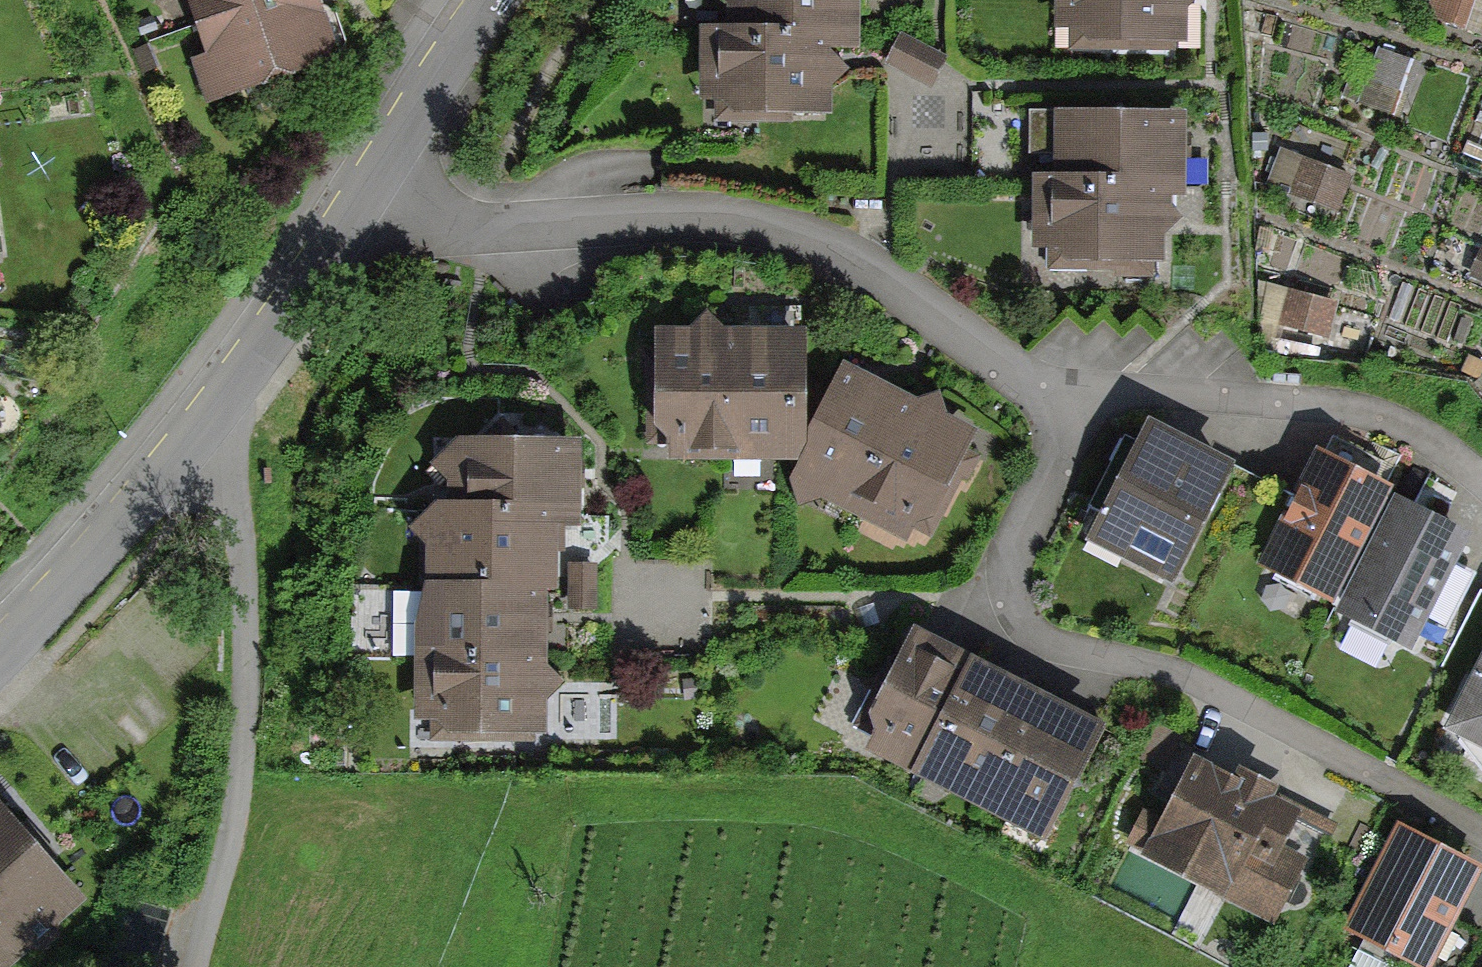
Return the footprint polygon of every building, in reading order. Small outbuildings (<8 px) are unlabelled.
[(205,17),(255,0),(199,0),(205,17)] [(205,17),(218,55),(200,61),(210,90),(329,50),(313,0),(255,0),(205,17)] [(717,28),(825,27),(855,27),(855,0),(717,0),(717,28)] [(1059,37),(1182,37),(1182,0),(1058,0),(1059,37)] [(717,28),(706,28),(707,106),(826,106),(825,27),(717,28)] [(943,60),(901,38),(887,64),(929,86),(943,60)] [(1178,116),(1062,116),(1062,184),(1160,184),(1178,184),(1178,116)] [(1345,209),(1350,173),(1279,162),(1273,198),(1345,209)] [(1160,184),(1062,184),(1038,184),(1038,259),(1160,259),(1160,184)] [(1331,351),(1343,307),(1272,288),(1260,331),(1331,351)] [(731,333),(665,334),(665,449),(732,448),(731,333)] [(798,333),(731,333),(732,448),(798,448),(798,333)] [(909,406),(850,375),(800,468),(860,499),(909,406)] [(969,437),(909,406),(860,499),(919,530),(969,437)] [(1227,465),(1147,426),(1093,536),(1172,575),(1227,465)] [(434,435),(434,502),(556,502),(577,502),(577,434),(434,435)] [(1386,488),(1320,453),(1264,560),(1330,595),(1386,488)] [(1401,500),(1345,608),(1411,642),(1467,534),(1401,500)] [(424,502),(424,583),(543,582),(556,582),(556,502),(434,502),(424,502)] [(424,583),(424,656),(543,656),(543,582),(424,583)] [(870,737),(927,767),(979,671),(921,640),(870,737)] [(543,656),(424,656),(425,732),(543,731),(543,656)] [(1454,723),(1481,738),(1481,667),(1454,723)] [(927,767),(985,798),(1037,701),(979,671),(927,767)] [(985,798),(1042,829),(1094,732),(1037,701),(985,798)] [(1199,762),(1153,850),(1271,912),(1317,824),(1199,762)] [(0,812),(0,872),(30,846),(0,812)] [(1474,869),(1401,832),(1353,926),(1426,963),(1474,869)] [(30,846),(0,872),(0,959),(73,896),(30,846)]
